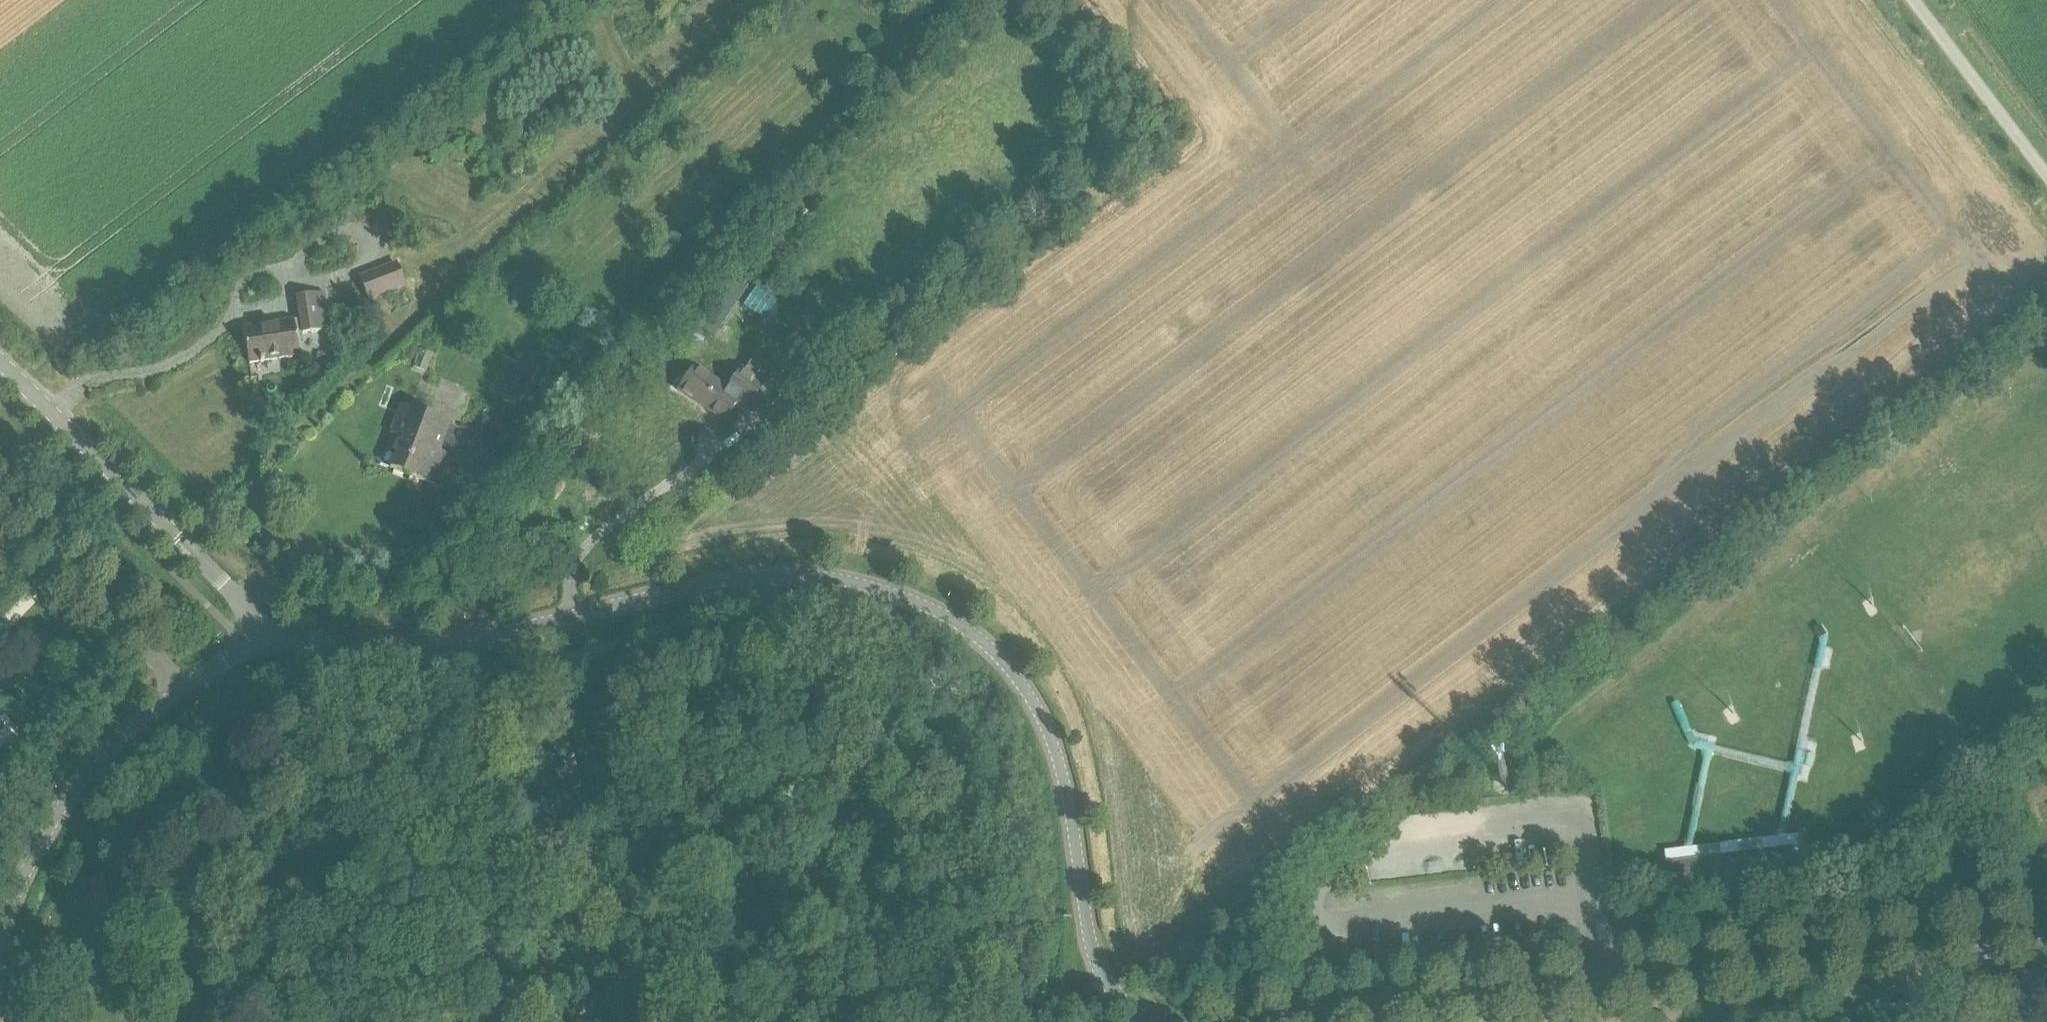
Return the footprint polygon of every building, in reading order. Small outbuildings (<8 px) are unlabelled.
[(396,263),(358,277),(367,301),(405,287),(396,263)] [(302,334),(329,330),(323,292),(296,296),(299,319),(293,320),(242,327),(248,363),(299,355),(295,333),(301,332),(302,334)] [(419,351),(412,369),(425,374),(432,356),(419,351)] [(693,367),(677,390),(724,422),(734,406),(740,410),(744,405),(763,418),(767,413),(779,421),(796,396),(783,388),(778,396),(739,370),(726,389),(693,367)] [(434,486),(441,468),(433,466),(450,424),(402,405),(390,434),(401,439),(389,469),(434,486)] [(1670,896),(1796,880),(1792,849),(1666,864),(1670,896)] [(97,966),(69,972),(70,977),(98,972),(98,974),(108,971),(108,967),(107,965),(97,967),(97,966)]
